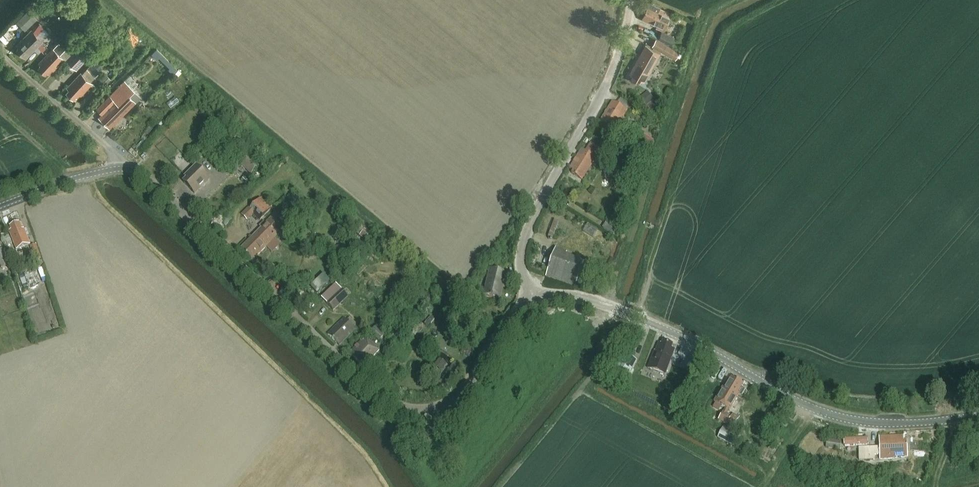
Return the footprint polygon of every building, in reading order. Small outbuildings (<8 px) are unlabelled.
[(663,31),(671,14),(659,9),(660,8),(650,3),(643,16),(647,18),(645,21),(659,27),(658,29),(663,31)] [(29,10),(17,22),(25,31),(37,19),(29,10)] [(39,23),(32,30),(37,35),(44,28),(39,23)] [(32,30),(17,44),(19,46),(18,48),(24,54),(27,52),(29,54),(34,49),(37,46),(41,42),(43,40),(50,33),(44,28),(37,35),(32,30)] [(671,44),(675,36),(662,30),(660,35),(658,38),(671,44)] [(652,45),(675,58),(679,51),(656,38),(654,42),(652,45)] [(42,66),(40,68),(47,74),(49,71),(52,73),(65,59),(59,54),(64,49),(65,48),(59,42),(58,44),(54,48),(41,63),(42,66)] [(644,82),(660,53),(646,45),(630,74),(633,76),(631,79),(639,83),(641,80),(644,82)] [(152,53),(174,73),(179,67),(157,47),(152,53)] [(76,51),(67,60),(77,69),(86,60),(76,51)] [(89,69),(84,74),(92,82),(97,77),(89,69)] [(80,97),(93,83),(92,82),(84,74),(83,73),(69,87),(71,89),(68,92),(75,98),(78,95),(80,97)] [(98,83),(102,88),(111,79),(106,75),(98,83)] [(110,129),(137,102),(136,101),(141,96),(125,81),(97,110),(102,115),(99,118),(110,129)] [(648,92),(638,99),(645,107),(647,105),(655,115),(661,110),(664,107),(657,99),(654,101),(648,92)] [(176,98),(168,105),(171,109),(179,103),(176,98)] [(605,114),(602,119),(605,120),(603,124),(615,131),(627,111),(615,104),(612,102),(608,110),(606,110),(604,113),(605,114)] [(592,156),(597,148),(590,143),(585,151),(592,156)] [(610,147),(606,153),(611,157),(615,151),(610,147)] [(592,156),(585,151),(581,149),(569,168),(573,170),(571,173),(582,180),(596,158),(592,156)] [(250,154),(240,163),(252,175),(261,166),(250,154)] [(187,179),(184,183),(195,194),(196,194),(210,180),(197,167),(196,166),(185,177),(186,177),(187,179)] [(613,167),(610,172),(616,175),(619,170),(613,167)] [(262,199),(251,209),(261,220),(272,210),(262,199)] [(338,199),(331,207),(338,213),(345,206),(338,199)] [(554,236),(560,221),(555,219),(548,234),(554,236)] [(242,250),(253,261),(282,232),(271,221),(242,250)] [(605,222),(602,228),(615,234),(618,228),(605,222)] [(16,250),(30,245),(24,229),(21,231),(18,224),(10,227),(12,230),(9,231),(16,250)] [(588,224),(584,231),(593,237),(598,230),(588,224)] [(359,230),(356,234),(360,237),(365,241),(369,237),(367,236),(363,233),(359,230)] [(372,239),(368,244),(371,246),(377,238),(372,235),(370,238),(372,239)] [(30,246),(35,260),(41,258),(37,244),(30,246)] [(575,286),(583,263),(566,255),(566,253),(556,248),(546,276),(575,286)] [(502,249),(499,260),(505,261),(508,250),(502,249)] [(0,250),(0,266),(1,268),(8,266),(3,250),(0,250)] [(490,270),(484,297),(500,301),(507,274),(503,273),(504,266),(494,264),(493,271),(490,270)] [(36,270),(25,274),(27,280),(38,276),(36,270)] [(317,294),(331,282),(324,274),(310,287),(317,294)] [(341,290),(326,304),(333,312),(348,298),(341,290)] [(391,299),(387,303),(391,308),(395,304),(391,299)] [(431,317),(424,325),(428,328),(435,320),(431,317)] [(344,318),(329,333),(337,342),(340,340),(343,342),(356,329),(344,318)] [(417,326),(411,334),(414,337),(420,329),(417,326)] [(379,341),(384,336),(376,328),(371,333),(379,341)] [(400,339),(394,333),(382,346),(388,352),(400,339)] [(367,364),(380,350),(366,337),(350,354),(361,364),(364,361),(367,364)] [(648,368),(665,374),(675,350),(671,349),(673,345),(663,342),(662,345),(659,344),(656,352),(655,352),(648,368)] [(629,379),(638,361),(625,355),(616,373),(629,379)] [(434,365),(441,371),(448,363),(441,357),(434,365)] [(714,402),(730,411),(739,394),(738,393),(741,387),(739,386),(741,382),(732,378),(731,381),(728,379),(714,402)] [(718,421),(733,430),(739,418),(733,415),(732,417),(723,412),(718,421)] [(740,437),(725,428),(719,438),(734,447),(740,437)] [(866,448),(867,460),(875,460),(874,455),(879,454),(880,459),(897,458),(897,457),(908,457),(907,441),(904,441),(904,435),(878,436),(879,447),(874,448),(866,448)] [(842,442),(828,440),(827,448),(840,450),(842,442)]
